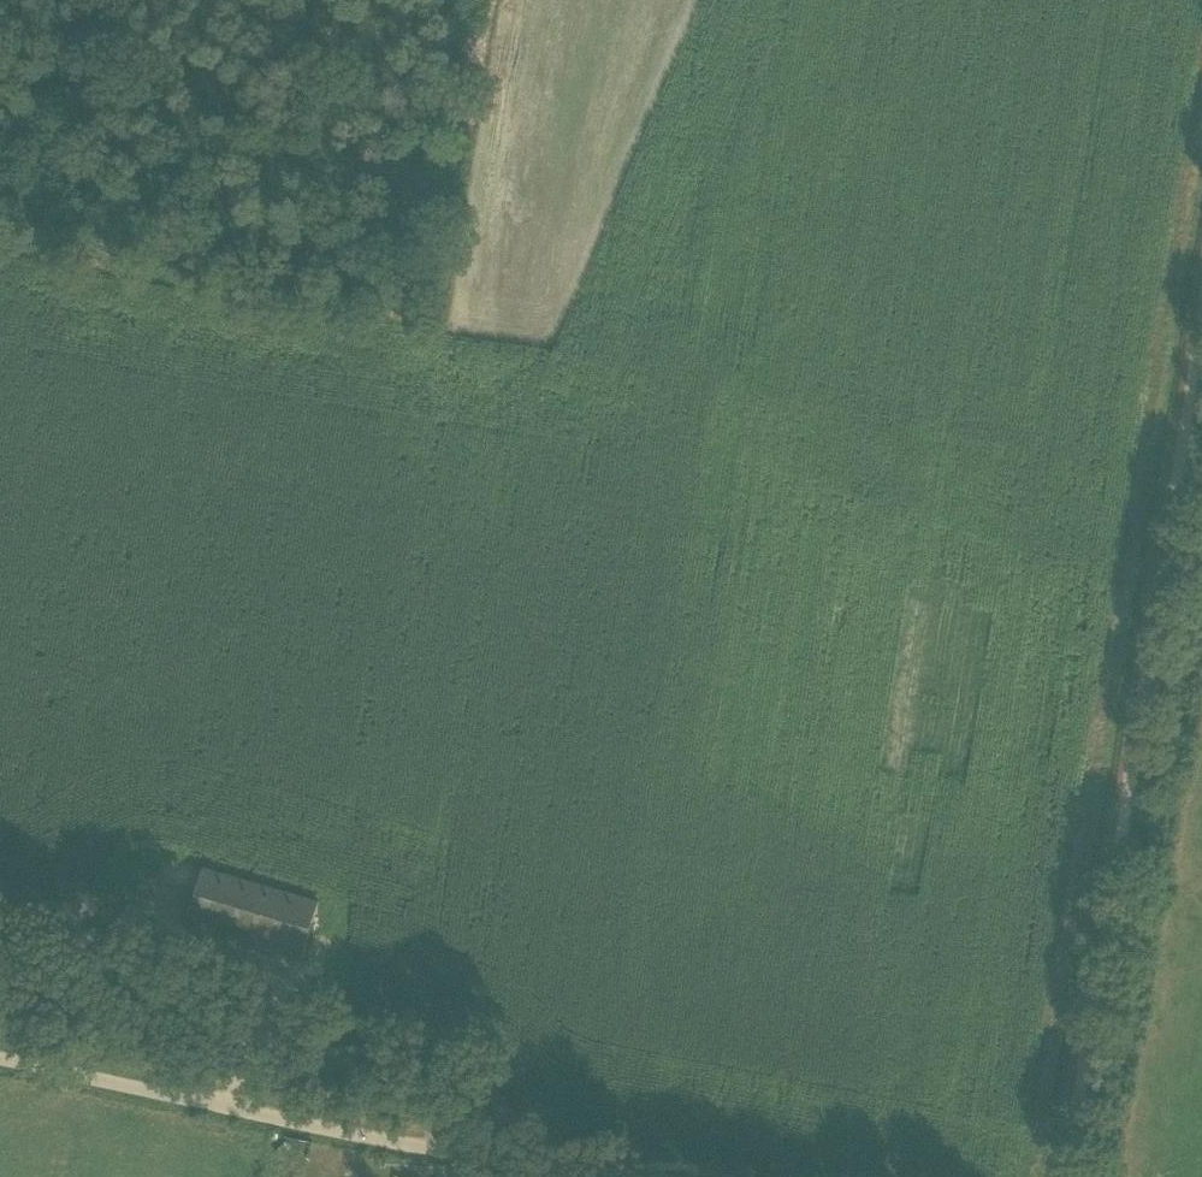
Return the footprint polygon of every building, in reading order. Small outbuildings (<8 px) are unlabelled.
[(203,869),(186,925),(303,959),(319,903),(203,869)]
